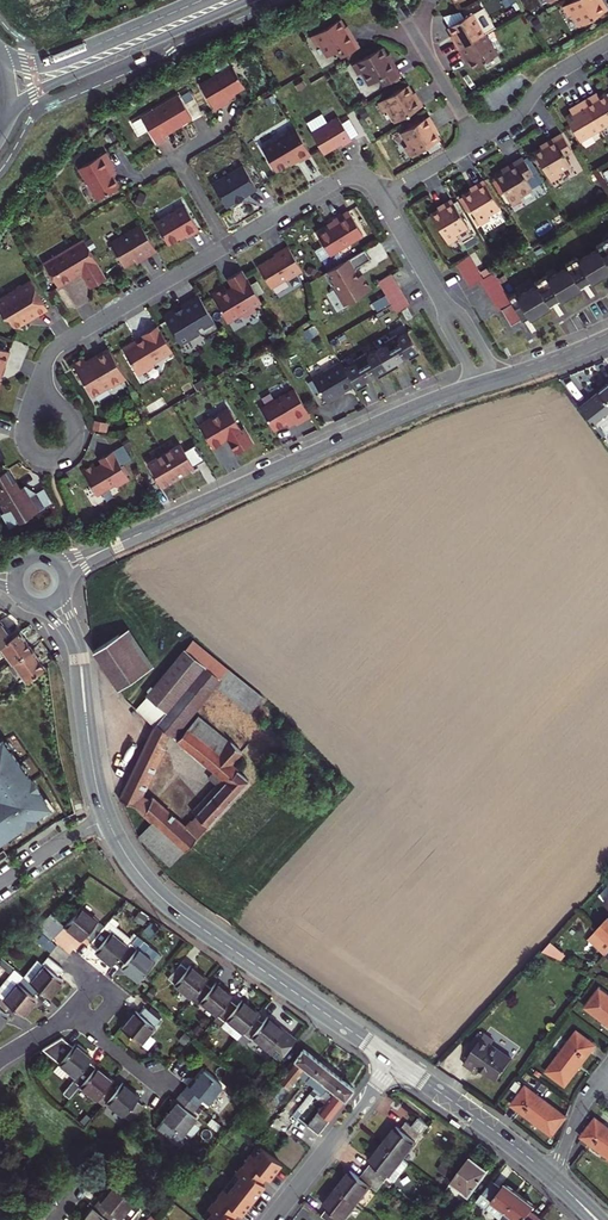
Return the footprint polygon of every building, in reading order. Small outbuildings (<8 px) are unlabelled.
[(564,6),(570,15),(574,13),(581,25),(607,10),(607,9),(604,1),(601,2),(600,0),(574,0),(564,6)] [(471,14),(448,27),(452,34),(455,40),(453,41),(458,49),(483,34),(471,14)] [(340,58),(356,48),(348,34),(345,35),(341,28),(337,21),(308,38),(314,48),(318,45),(325,58),(335,51),(340,58)] [(483,34),(458,49),(463,57),(465,56),(468,62),(472,69),(495,55),(483,34)] [(383,86),(399,76),(390,61),(388,62),(384,56),(380,48),(351,66),(357,75),(361,73),(368,85),(378,79),(383,86)] [(232,67),(200,86),(214,110),(223,104),(229,101),(227,97),(244,88),(232,67)] [(393,123),(421,107),(416,99),(414,100),(410,94),(405,86),(376,104),(382,113),(386,111),(393,123)] [(188,90),(180,95),(194,119),(203,115),(196,103),(188,90)] [(141,117),(155,143),(165,138),(163,135),(174,129),(191,118),(178,96),(141,117)] [(604,96),(598,99),(593,102),(590,98),(582,102),(598,130),(607,124),(607,102),(604,96)] [(598,130),(582,102),(573,107),(576,112),(570,115),(564,119),(578,142),(598,130)] [(336,116),(309,132),(321,153),(335,145),(339,142),(340,144),(349,138),(336,116)] [(403,148),(409,158),(438,140),(433,132),(429,127),(432,125),(427,117),(399,133),(407,146),(403,148)] [(310,155),(294,129),(261,148),(275,172),(289,163),(296,159),(298,162),(310,155)] [(569,151),(560,135),(545,143),(546,146),(540,149),(532,154),(549,183),(558,177),(556,173),(568,166),(562,156),(569,151)] [(104,153),(78,169),(96,200),(118,187),(112,176),(108,170),(113,167),(104,153)] [(525,164),(521,158),(506,167),(507,169),(501,173),(494,178),(511,206),(520,201),(518,197),(530,189),(524,179),(531,175),(525,164)] [(527,163),(525,164),(531,175),(532,176),(534,175),(527,163)] [(241,167),(210,185),(224,208),(244,196),(255,189),(241,167)] [(499,209),(482,182),(474,187),(475,189),(470,193),(462,198),(479,226),(489,221),(486,217),(499,209)] [(466,229),(450,202),(441,207),(443,209),(437,212),(429,217),(446,246),(456,240),(453,236),(466,229)] [(187,236),(199,229),(184,205),(155,222),(168,244),(178,237),(185,233),(187,236)] [(329,255),(362,235),(348,211),(333,221),(334,222),(330,225),(316,233),(329,255)] [(141,256),(154,248),(139,223),(108,241),(122,264),(134,258),(139,254),(141,256)] [(105,278),(82,239),(42,262),(56,286),(70,278),(80,272),(89,287),(105,278)] [(453,265),(469,289),(479,283),(498,314),(501,312),(511,329),(523,322),(527,319),(531,325),(551,312),(547,307),(554,303),(558,300),(562,306),(564,304),(578,295),(582,293),(578,288),(584,284),(589,281),(592,287),(596,285),(607,277),(607,243),(607,241),(594,248),(596,251),(577,263),(575,260),(564,267),(565,270),(547,282),(545,279),(533,286),(535,289),(516,300),(514,298),(509,301),(491,273),(481,279),(467,256),(453,265)] [(286,279),(302,271),(288,247),(274,255),(275,257),(273,258),(270,260),(269,260),(258,266),(270,288),(286,280),(286,279)] [(372,259),(366,249),(324,274),(330,283),(334,284),(339,292),(338,293),(344,303),(348,304),(371,290),(363,275),(359,277),(357,275),(355,272),(357,271),(358,268),(372,259)] [(260,303),(241,271),(231,277),(236,285),(232,287),(230,289),(228,285),(215,293),(231,320),(245,312),(251,313),(252,308),(260,303)] [(376,283),(394,314),(408,306),(389,275),(376,283)] [(30,281),(23,285),(19,284),(16,286),(15,290),(0,299),(0,311),(3,317),(8,318),(12,326),(19,329),(20,324),(22,321),(30,316),(31,318),(47,309),(30,281)] [(162,319),(179,349),(199,337),(206,339),(218,332),(199,299),(180,308),(182,312),(179,314),(175,316),(173,312),(162,319)] [(405,308),(411,318),(418,314),(412,304),(405,308)] [(22,321),(20,324),(26,321),(31,318),(30,316),(22,321)] [(169,348),(154,323),(139,332),(141,335),(137,338),(134,339),(130,338),(118,345),(134,373),(150,363),(152,358),(169,348)] [(353,364),(343,370),(352,386),(355,390),(362,386),(365,384),(363,381),(369,378),(374,375),(376,378),(380,375),(391,369),(396,366),(395,363),(400,359),(405,356),(407,359),(411,357),(418,353),(406,332),(396,338),(394,335),(382,342),(384,345),(365,357),(363,354),(351,361),(353,364)] [(125,379),(107,349),(91,358),(93,361),(86,365),(85,362),(82,357),(71,363),(90,396),(107,386),(109,388),(125,379)] [(343,370),(339,363),(310,380),(324,404),(338,396),(337,394),(342,391),(352,386),(343,370)] [(606,385),(598,392),(607,404),(607,384),(606,385)] [(259,409),(272,431),(285,423),(287,422),(291,419),(293,423),(294,424),(308,416),(292,389),(259,409)] [(607,418),(607,404),(598,392),(588,400),(579,407),(595,428),(607,418)] [(250,444),(243,428),(241,429),(230,407),(199,421),(210,445),(218,441),(223,439),(222,438),(226,437),(233,452),(250,444)] [(203,460),(194,445),(182,452),(172,435),(142,454),(160,487),(168,482),(171,480),(170,479),(175,476),(181,473),(182,474),(187,471),(193,468),(192,466),(203,460)] [(120,467),(111,452),(103,457),(98,460),(101,465),(95,469),(92,465),(81,472),(96,497),(112,486),(116,487),(128,480),(125,476),(120,467)] [(4,512),(11,509),(19,523),(44,508),(35,493),(27,498),(21,488),(19,489),(17,486),(14,481),(10,483),(4,472),(0,474),(0,505),(4,512)] [(10,637),(5,630),(0,623),(0,644),(10,637)] [(127,628),(93,651),(118,689),(152,666),(127,628)] [(12,662),(31,649),(24,640),(18,631),(10,637),(0,644),(0,646),(12,663),(12,662)] [(220,678),(227,669),(192,640),(185,649),(220,678)] [(12,662),(25,681),(44,667),(37,657),(31,649),(12,662)] [(185,649),(146,696),(166,712),(156,724),(168,734),(172,737),(215,684),(220,678),(185,649)] [(8,665),(21,684),(25,681),(12,662),(12,663),(8,665)] [(262,697),(227,669),(220,678),(215,684),(250,712),(262,697)] [(136,709),(155,726),(156,724),(166,712),(146,696),(136,709)] [(199,716),(189,729),(220,755),(231,743),(199,716)] [(151,733),(147,739),(162,747),(168,734),(156,724),(155,726),(151,733)] [(230,764),(241,751),(231,743),(220,755),(189,729),(187,728),(176,741),(213,772),(225,783),(195,814),(207,826),(248,782),(230,764)] [(240,733),(231,743),(241,751),(249,742),(240,733)] [(144,815),(150,803),(138,797),(162,747),(147,739),(119,799),(134,806),(144,815)] [(1,839),(6,835),(8,836),(25,824),(26,825),(36,819),(34,817),(50,807),(37,789),(39,789),(32,779),(31,780),(3,741),(0,743),(0,839),(1,839)] [(191,811),(195,814),(225,783),(213,772),(207,778),(215,785),(191,811)] [(183,827),(152,798),(150,803),(144,815),(152,822),(183,851),(207,826),(195,814),(183,827)] [(170,865),(183,851),(152,822),(139,835),(170,865)] [(88,939),(92,942),(104,927),(80,907),(65,926),(50,915),(36,928),(53,942),(65,926),(82,940),(85,936),(88,939)] [(596,931),(590,937),(600,946),(601,945),(607,951),(605,954),(607,957),(607,917),(596,931)] [(109,920),(104,927),(92,942),(95,945),(98,947),(96,951),(113,965),(118,958),(128,946),(126,945),(131,939),(109,920)] [(136,935),(128,946),(118,958),(122,961),(125,963),(121,968),(138,982),(161,955),(136,935)] [(588,939),(605,954),(607,951),(601,945),(600,946),(590,937),(588,939)] [(23,977),(38,989),(49,997),(62,981),(57,976),(59,974),(63,969),(48,957),(42,964),(37,960),(23,977)] [(204,983),(207,980),(197,972),(190,966),(187,969),(180,963),(176,968),(172,973),(168,978),(192,998),(204,983)] [(11,1006),(23,1016),(37,998),(33,995),(35,993),(38,989),(23,977),(15,970),(0,989),(0,998),(11,1006)] [(215,983),(211,989),(204,983),(192,998),(199,1003),(201,1001),(218,1015),(230,1000),(233,997),(223,989),(215,983)] [(152,999),(156,993),(151,989),(146,995),(152,999)] [(599,989),(585,1008),(607,1025),(607,995),(599,989)] [(5,1012),(7,1010),(11,1006),(0,998),(0,1026),(9,1015),(5,1012)] [(213,1020),(238,1039),(256,1017),(259,1014),(249,1006),(241,1000),(237,1006),(230,1000),(218,1015),(213,1020)] [(139,1013),(136,1010),(121,1028),(140,1044),(160,1019),(145,1006),(142,1010),(139,1013)] [(278,1026),(267,1017),(262,1022),(256,1017),(238,1039),(244,1044),(251,1036),(280,1059),(296,1039),(278,1026)] [(197,1024),(192,1031),(198,1035),(203,1028),(197,1024)] [(564,1086),(595,1045),(576,1031),(545,1072),(564,1086)] [(473,1071),(476,1066),(482,1070),(496,1080),(511,1059),(491,1045),(494,1040),(484,1034),(463,1064),(473,1071)] [(70,1099),(80,1086),(93,1070),(90,1068),(86,1065),(92,1058),(74,1044),(59,1063),(76,1077),(63,1093),(70,1099)] [(307,1081),(322,1063),(312,1056),(302,1048),(265,1096),(277,1105),(300,1075),(303,1077),(307,1081)] [(331,1071),(322,1063),(307,1081),(315,1088),(313,1090),(316,1093),(320,1096),(328,1086),(335,1092),(343,1080),(331,1071)] [(113,1081),(96,1067),(93,1070),(80,1086),(104,1105),(107,1102),(117,1090),(113,1087),(110,1085),(113,1081)] [(254,1082),(259,1086),(269,1072),(264,1068),(254,1082)] [(189,1084),(188,1085),(182,1093),(198,1106),(203,1099),(208,1103),(223,1085),(204,1070),(197,1079),(191,1086),(189,1084)] [(189,1084),(191,1086),(197,1079),(194,1077),(191,1081),(189,1084)] [(303,1077),(298,1083),(303,1087),(307,1081),(303,1077)] [(349,1085),(343,1080),(335,1092),(327,1102),(308,1126),(318,1134),(354,1089),(349,1085)] [(539,1081),(534,1087),(543,1094),(548,1088),(539,1081)] [(140,1097),(122,1083),(117,1090),(107,1102),(131,1122),(144,1106),(140,1103),(137,1101),(140,1097)] [(552,1136),(566,1117),(525,1086),(511,1105),(531,1120),(552,1136)] [(316,1093),(313,1090),(302,1104),(305,1107),(316,1093)] [(182,1093),(176,1100),(175,1101),(177,1103),(171,1110),(164,1119),(182,1134),(197,1117),(192,1113),(198,1106),(182,1093)] [(320,1096),(316,1093),(311,1100),(315,1103),(320,1096)] [(418,1117),(411,1126),(422,1134),(429,1125),(418,1117)] [(595,1118),(581,1137),(607,1158),(607,1128),(595,1118)] [(391,1133),(383,1143),(402,1159),(422,1134),(411,1126),(406,1121),(400,1129),(396,1126),(391,1133)] [(409,1164),(402,1159),(383,1143),(373,1156),(369,1161),(370,1162),(365,1170),(383,1184),(385,1181),(389,1176),(395,1181),(409,1164)] [(258,1145),(246,1160),(266,1176),(269,1178),(272,1174),(276,1168),(281,1163),(258,1145)] [(478,1163),(470,1157),(463,1166),(451,1182),(469,1196),(488,1170),(478,1163)] [(246,1160),(242,1166),(261,1182),(263,1179),(266,1176),(246,1160)] [(242,1166),(218,1196),(238,1211),(241,1213),(245,1208),(260,1189),(264,1184),(261,1182),(242,1166)] [(377,1191),(383,1184),(365,1170),(359,1177),(350,1170),(345,1177),(337,1188),(356,1203),(370,1185),(377,1191)] [(520,1195),(512,1189),(505,1183),(501,1188),(492,1181),(476,1202),(500,1219),(501,1219),(520,1195)] [(93,1208),(107,1219),(118,1219),(120,1218),(123,1219),(130,1219),(141,1207),(116,1186),(108,1195),(102,1202),(100,1200),(93,1208)] [(356,1203),(337,1188),(327,1199),(323,1205),(326,1208),(321,1215),(327,1219),(343,1219),(356,1203)] [(100,1200),(102,1202),(108,1195),(105,1194),(103,1197),(100,1200)] [(520,1195),(501,1219),(540,1219),(541,1219),(532,1212),(535,1207),(527,1200),(520,1195)] [(218,1196),(214,1201),(234,1217),(236,1214),(238,1211),(218,1196)] [(214,1201),(202,1217),(206,1219),(236,1219),(234,1217),(214,1201)] [(93,1208),(85,1218),(83,1219),(107,1219),(93,1208)]
